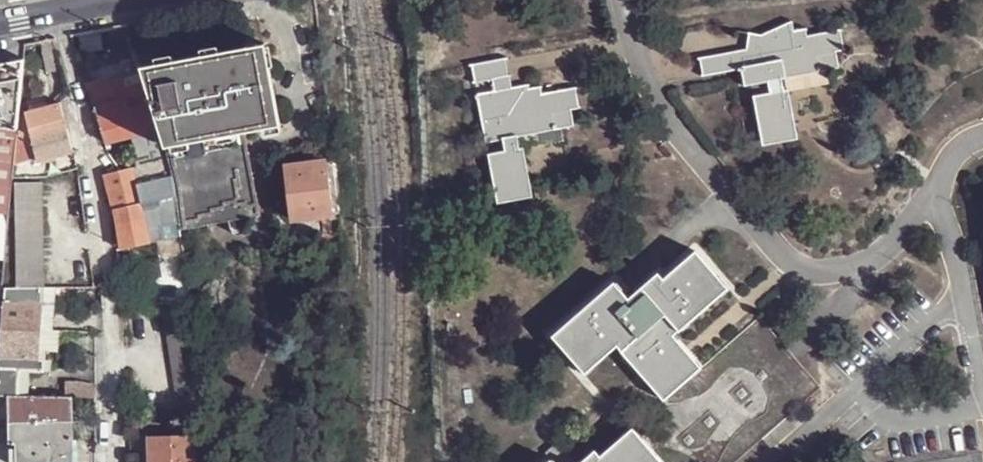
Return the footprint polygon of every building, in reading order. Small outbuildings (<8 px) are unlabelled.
[(700,60),(703,76),(738,69),(738,73),(742,71),(745,86),(768,82),(770,94),(754,97),(757,134),(791,127),(788,91),(783,92),(781,80),(838,68),(835,52),(843,51),(840,32),(806,38),(805,31),(793,32),(791,23),(761,36),(749,34),(747,50),(700,60)] [(95,49),(92,38),(91,32),(77,34),(81,51),(95,49)] [(56,38),(43,41),(48,72),(62,70),(56,38)] [(157,127),(163,146),(245,131),(281,124),(266,44),(139,67),(141,74),(143,81),(144,86),(150,106),(157,127)] [(0,64),(0,125),(17,128),(25,59),(0,64)] [(489,155),(499,204),(531,198),(523,149),(519,149),(517,137),(574,126),(571,110),(579,109),(574,89),(542,96),(541,89),(529,91),(528,87),(512,89),(510,77),(507,77),(505,60),(473,66),(476,82),(493,79),(496,93),(478,95),(487,143),(504,140),(505,152),(489,155)] [(122,81),(126,92),(144,86),(143,81),(141,74),(122,81)] [(88,91),(94,108),(126,98),(127,98),(126,92),(122,81),(88,91)] [(130,112),(150,106),(144,86),(126,92),(127,98),(126,98),(130,112)] [(94,108),(104,142),(139,132),(157,127),(150,106),(130,112),(126,98),(94,108)] [(60,103),(24,113),(36,161),(73,151),(60,103)] [(10,215),(14,177),(15,166),(18,137),(17,128),(0,125),(0,214),(10,215)] [(157,127),(139,132),(144,152),(154,149),(158,160),(166,158),(163,146),(157,127)] [(169,166),(174,181),(178,214),(180,229),(259,213),(245,131),(163,146),(166,158),(169,166)] [(166,158),(158,160),(154,149),(144,152),(149,170),(154,169),(169,166),(166,158)] [(36,161),(15,166),(14,177),(41,177),(36,161)] [(333,215),(326,161),(287,165),(294,220),(295,220),(318,217),(333,215)] [(166,216),(178,214),(174,181),(169,166),(154,169),(162,216),(166,216)] [(139,203),(132,169),(107,174),(115,208),(139,203)] [(16,182),(18,285),(45,285),(43,183),(16,182)] [(143,220),(139,203),(115,208),(118,225),(143,220)] [(180,229),(178,214),(166,216),(170,252),(183,250),(180,229)] [(318,229),(318,217),(295,220),(297,231),(318,229)] [(146,237),(143,220),(118,225),(119,240),(146,237)] [(552,337),(584,374),(617,348),(663,400),(599,457),(594,452),(582,461),(735,461),(820,388),(758,318),(700,368),(672,336),(727,289),(695,252),(662,280),(657,274),(628,300),(613,283),(552,337)] [(6,286),(5,301),(42,304),(45,285),(18,285),(6,286)] [(57,286),(45,285),(42,304),(40,328),(54,329),(57,286)] [(3,326),(40,328),(42,304),(5,301),(3,326)] [(161,308),(163,317),(178,412),(205,407),(189,304),(161,308)] [(38,359),(40,328),(3,326),(3,328),(0,328),(0,333),(0,357),(1,357),(38,359)] [(54,329),(40,328),(38,359),(44,359),(48,359),(48,351),(60,352),(61,329),(54,329)] [(0,367),(25,368),(31,369),(37,369),(38,359),(1,357),(0,367)] [(23,395),(25,371),(25,368),(0,367),(0,369),(0,374),(0,394),(6,394),(23,395)] [(23,395),(29,394),(31,369),(25,368),(25,371),(23,395)] [(69,395),(96,396),(96,383),(69,383),(69,395)] [(6,394),(6,421),(10,421),(72,420),(71,395),(29,394),(23,395),(6,394)] [(208,414),(194,415),(196,424),(210,425),(208,414)] [(10,421),(10,441),(17,442),(17,461),(60,461),(60,455),(72,454),(72,420),(10,421)] [(147,438),(148,461),(194,461),(193,437),(147,438)] [(557,442),(544,453),(550,460),(548,461),(574,461),(557,442)] [(60,461),(72,461),(72,454),(60,455),(60,461)]
